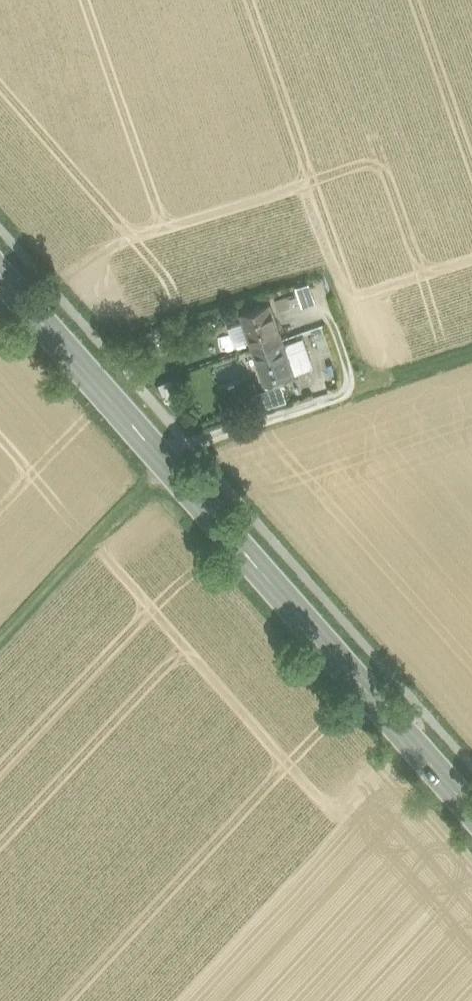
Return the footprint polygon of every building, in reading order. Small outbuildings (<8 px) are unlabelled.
[(275,295),(279,306),(303,299),(300,287),(275,295)] [(271,301),(241,312),(253,347),(283,337),(271,301)] [(305,329),(283,337),(293,367),(316,359),(305,329)] [(283,337),(253,347),(266,383),(295,373),(293,367),(283,337)]
